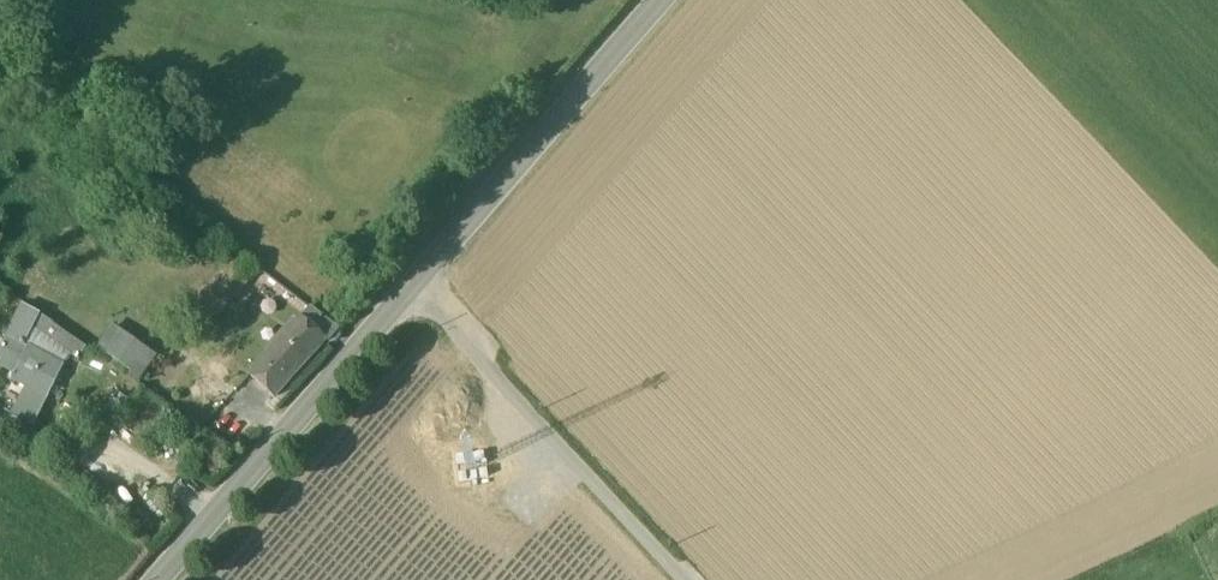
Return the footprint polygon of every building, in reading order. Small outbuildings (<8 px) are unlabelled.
[(231,257),(184,311),(206,330),(253,276),(231,257)] [(83,305),(66,329),(57,323),(51,331),(64,341),(75,348),(98,316),(83,305)] [(306,311),(247,381),(272,403),(327,347),(331,350),(341,338),(306,311)] [(19,354),(23,346),(24,347),(30,337),(37,321),(21,313),(0,355),(0,377),(12,382),(8,389),(24,397),(44,406),(60,374),(19,354)] [(51,331),(37,321),(30,337),(56,354),(64,341),(51,331)] [(178,364),(134,332),(118,353),(162,386),(178,364)] [(75,348),(64,341),(56,354),(75,367),(83,354),(75,348)] [(44,406),(24,397),(10,425),(29,435),(44,406)]
